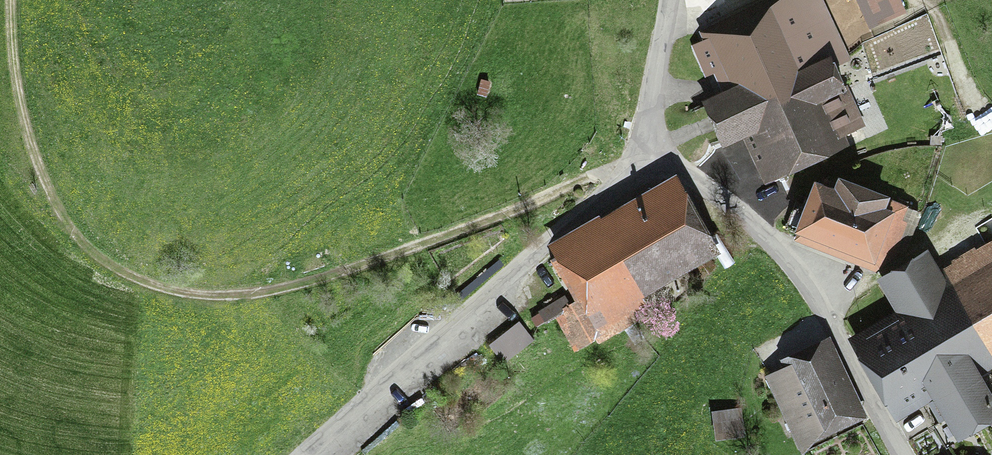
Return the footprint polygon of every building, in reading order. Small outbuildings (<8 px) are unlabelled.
[(711,145),(757,125),(775,166),(861,126),(834,65),(846,60),(820,0),(799,0),(695,46),(707,72),(729,62),(741,89),(695,110),(711,145)] [(885,261),(907,207),(840,180),(835,194),(819,187),(814,201),(805,197),(801,205),(795,203),(785,230),(800,236),(803,228),(869,255),(867,261),(881,267),(884,261),(885,261)] [(558,311),(578,347),(598,335),(600,337),(632,318),(629,312),(640,305),(631,287),(703,248),(673,192),(565,250),(566,252),(555,258),(579,299),(558,311)] [(924,258),(891,277),(914,319),(868,345),(899,400),(930,382),(949,416),(934,424),(946,446),(961,438),(959,434),(991,416),(991,401),(981,381),(991,375),(991,246),(935,278),(924,258)] [(707,252),(695,260),(704,273),(715,265),(707,252)] [(769,376),(803,444),(862,415),(826,342),(793,359),(795,363),(769,376)] [(716,412),(719,437),(742,433),(739,409),(716,412)]
